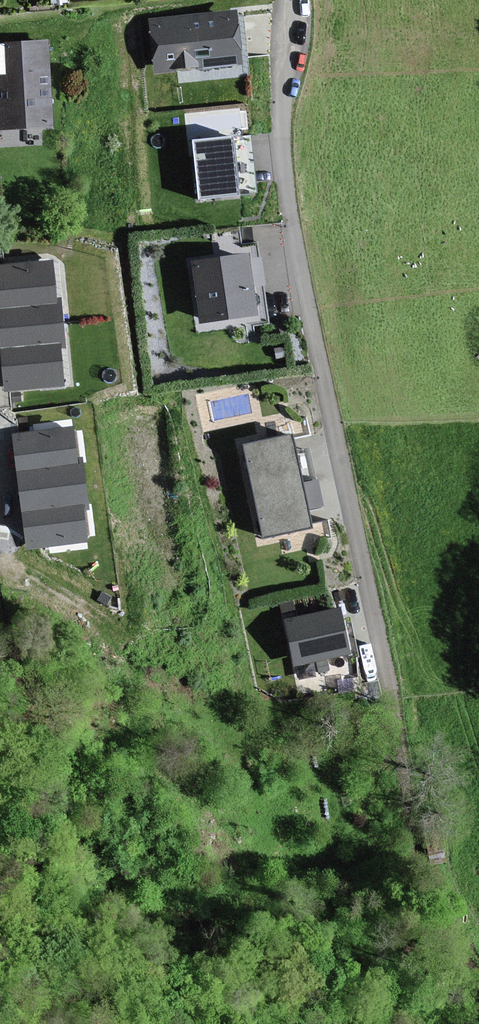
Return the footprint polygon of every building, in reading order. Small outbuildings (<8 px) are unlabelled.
[(243,60),(237,10),(151,20),(157,70),(243,60)] [(8,42),(10,74),(0,75),(0,86),(2,127),(53,125),(49,40),(8,42)] [(255,192),(250,139),(235,141),(235,136),(195,140),(201,197),(255,192)] [(249,253),(195,262),(204,320),(258,311),(249,253)] [(0,265),(0,306),(0,308),(57,303),(57,298),(53,260),(0,265)] [(57,303),(0,308),(4,347),(61,342),(61,346),(67,345),(63,297),(57,298),(57,303)] [(8,389),(65,384),(61,346),(61,342),(4,347),(8,389)] [(74,427),(15,435),(20,472),(78,464),(78,459),(74,427)] [(297,444),(294,433),(246,444),(267,535),(315,524),(313,517),(297,444)] [(24,510),(83,503),(84,508),(90,507),(84,458),(78,459),(78,464),(20,472),(24,510)] [(29,545),(88,538),(84,508),(83,503),(24,510),(29,545)] [(351,651),(341,608),(288,620),(297,662),(351,651)]
